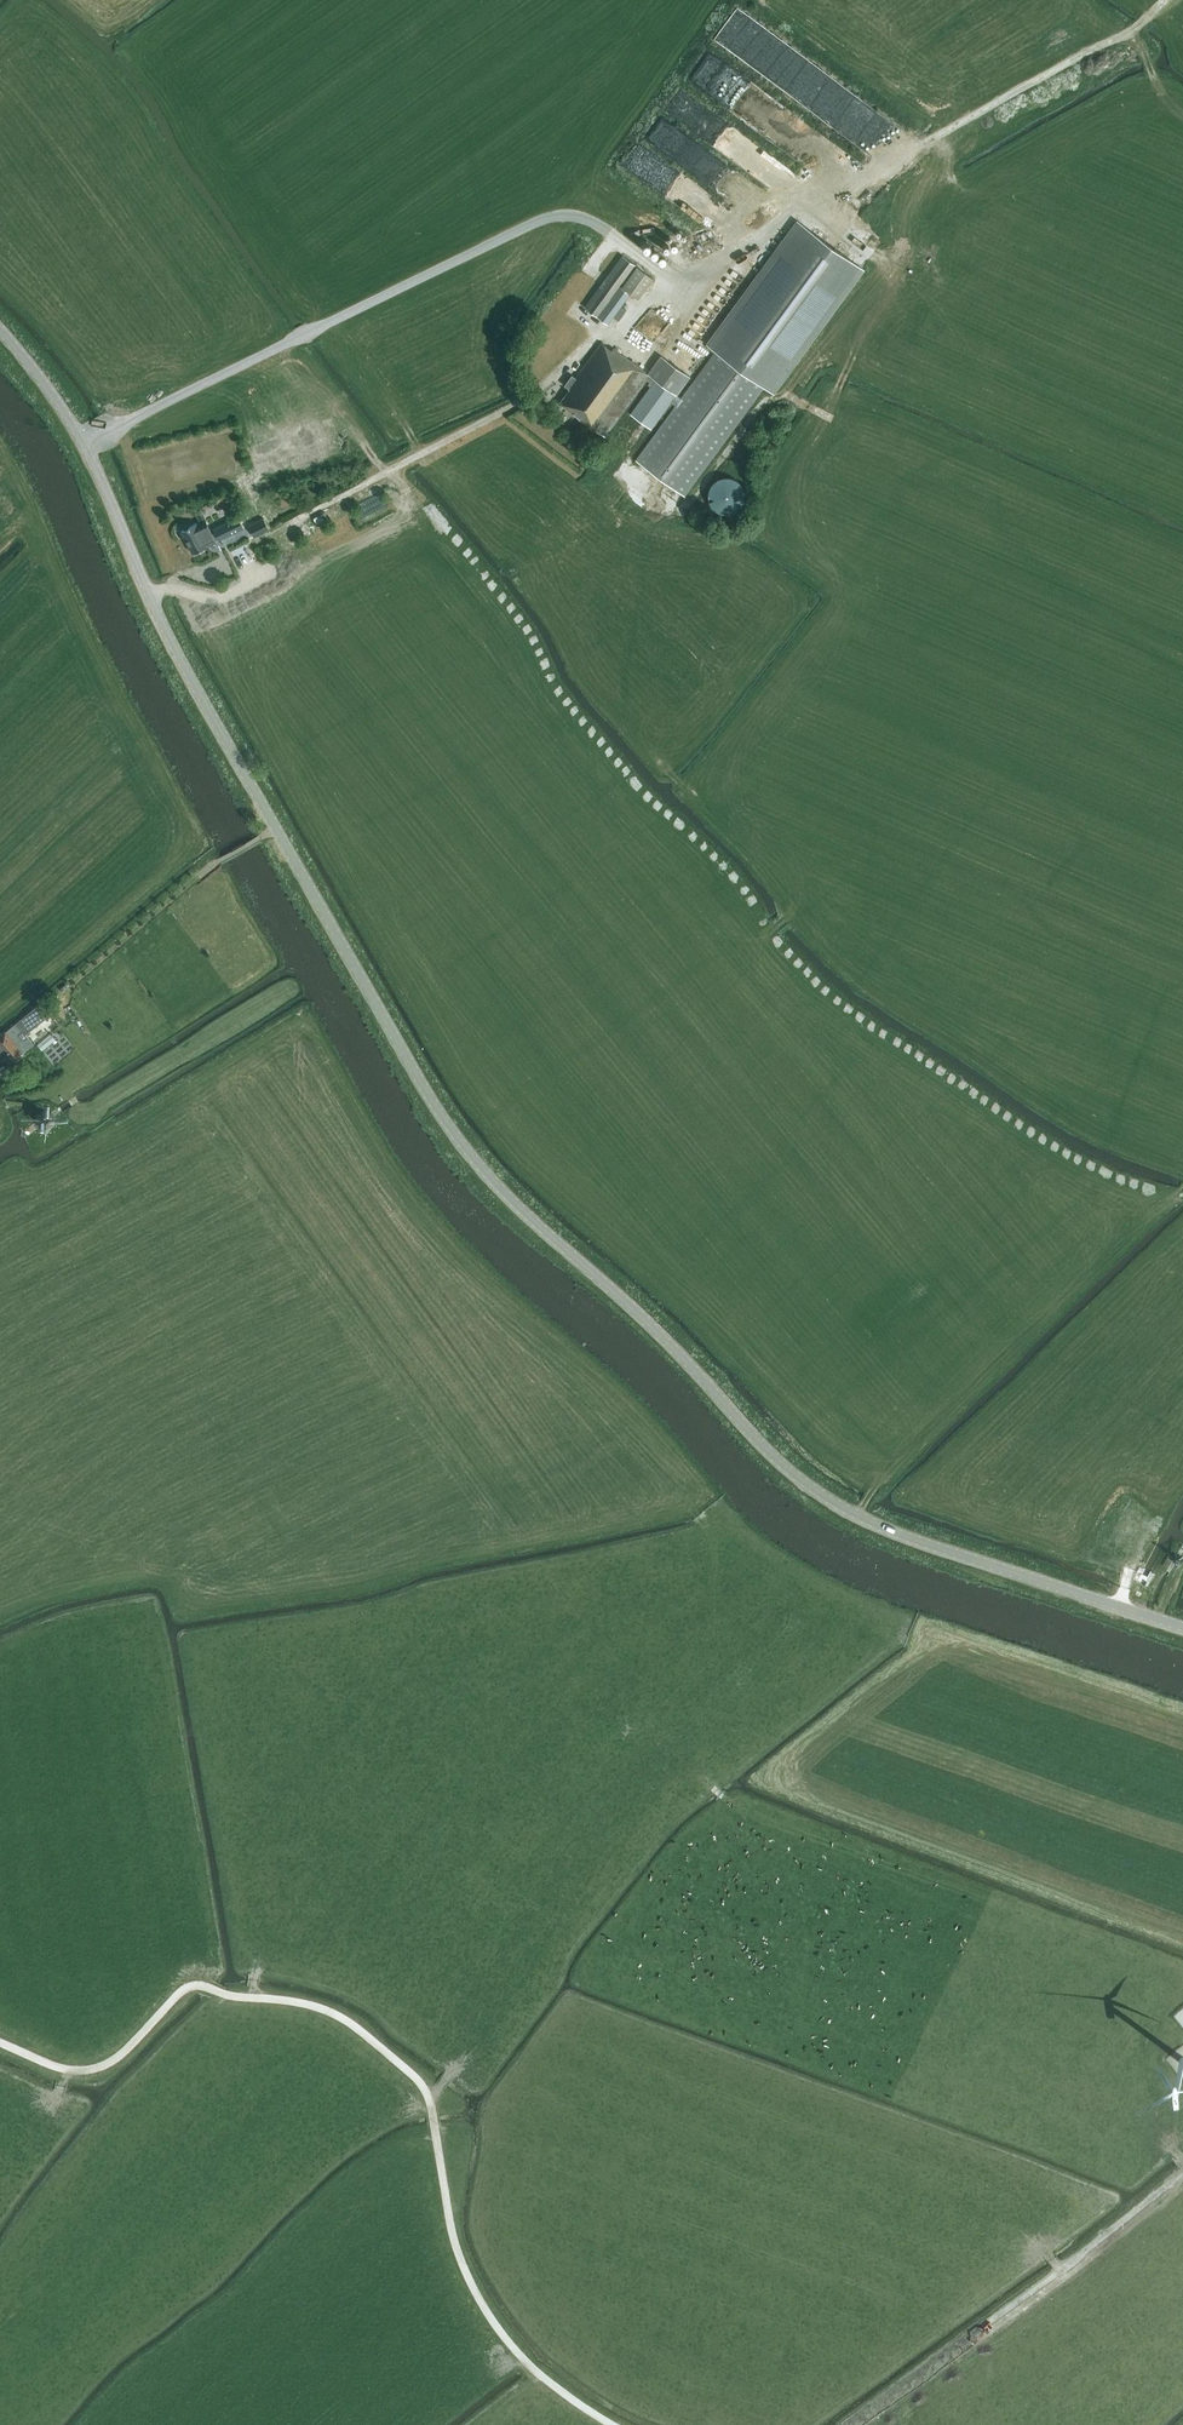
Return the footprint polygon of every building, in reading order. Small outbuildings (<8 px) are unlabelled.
[(676,394),(683,385),(690,376),(661,355),(648,374),(613,348),(612,351),(601,343),(573,381),(572,380),(567,387),(570,389),(559,403),(595,430),(595,429),(605,437),(646,380),(649,382),(648,384),(650,386),(631,414),(651,428),(671,402),(676,405),(636,460),(685,495),(764,386),(772,392),(862,268),(798,222),(708,345),(716,351),(681,398),(676,394)] [(584,307),(608,324),(614,317),(619,320),(626,310),(621,306),(630,294),(621,287),(621,286),(637,298),(653,277),(622,255),(584,307)] [(714,509),(715,510),(717,511),(718,512),(720,513),(722,513),(724,514),(725,514),(727,514),(729,514),(731,514),(733,513),(734,513),(736,512),(738,511),(739,510),(740,508),(742,507),(743,506),(744,504),(744,502),(745,501),(745,499),(746,497),(746,495),(746,493),(746,492),(745,490),(744,488),(744,486),(743,485),(742,483),(741,482),(739,481),(738,480),(736,479),(735,478),(733,477),(731,477),(729,476),(727,476),(726,476),(724,476),(722,477),(720,477),(718,478),(717,479),(715,480),(714,481),(713,482),(711,484),(710,485),(710,487),(709,489),(708,491),(708,492),(708,494),(708,496),(708,498),(708,500),(709,501),(710,503),(710,505),(711,506),(713,508),(714,509)] [(233,486),(216,491),(219,498),(235,493),(233,486)] [(248,531),(253,528),(248,516),(242,519),(243,520),(232,526),(230,523),(212,532),(206,521),(198,524),(197,523),(189,527),(188,526),(184,528),(185,529),(182,531),(193,553),(213,543),(214,547),(230,540),(229,536),(235,533),(233,530),(245,524),(248,531)] [(22,1030),(25,1034),(51,1013),(42,1002),(28,1013),(0,1037),(0,1058),(1,1059),(5,1060),(8,1060),(11,1057),(13,1060),(17,1061),(22,1056),(22,1053),(29,1047),(34,1043),(29,1037),(23,1040),(18,1033),(22,1030)] [(53,1029),(38,1036),(43,1047),(58,1040),(53,1029)] [(9,1078),(18,1071),(9,1060),(0,1067),(9,1078)] [(37,1122),(40,1127),(41,1127),(47,1128),(47,1129),(48,1128),(52,1125),(53,1125),(53,1124),(54,1119),(55,1119),(54,1117),(51,1113),(50,1112),(44,1112),(44,1111),(43,1111),(43,1112),(39,1115),(38,1114),(38,1116),(37,1121),(37,1122)] [(1179,1564),(1182,1557),(1182,1556),(1182,1557),(1176,1552),(1175,1552),(1175,1553),(1171,1559),(1170,1560),(1171,1560),(1178,1565),(1179,1564)]
